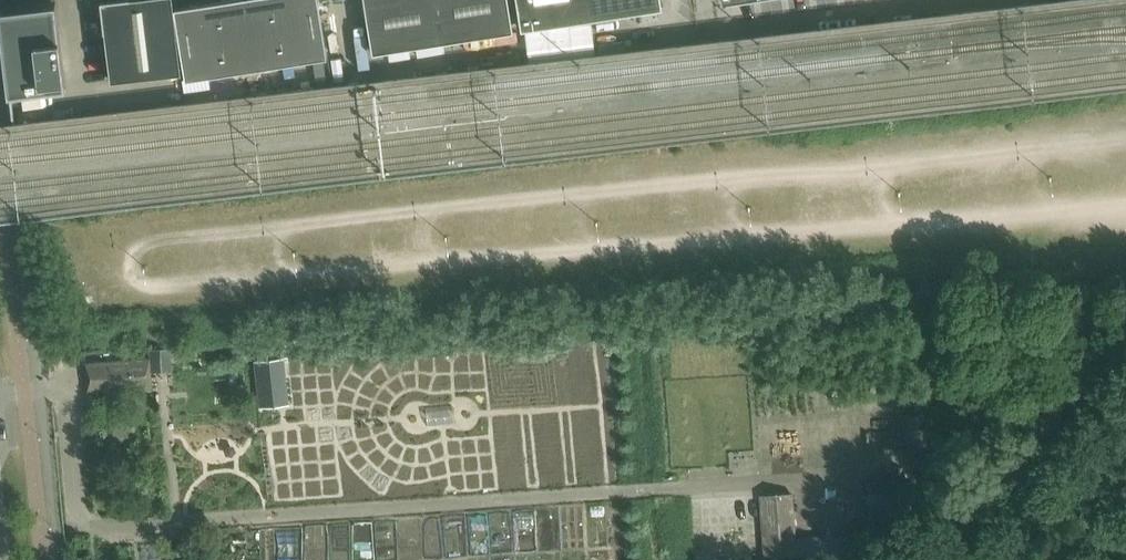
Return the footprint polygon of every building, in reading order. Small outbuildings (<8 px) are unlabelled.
[(1,19),(9,90),(67,84),(65,68),(61,34),(57,0),(49,0),(0,6),(0,11),(1,19)] [(181,72),(182,72),(173,0),(104,0),(102,0),(111,80),(181,72)] [(176,11),(187,82),(329,60),(319,0),(247,0),(176,11)] [(509,0),(365,0),(373,52),(513,30),(509,0)] [(523,29),(593,18),(590,0),(518,0),(523,29)] [(593,18),(662,7),(661,0),(590,0),(593,18)] [(157,359),(168,358),(167,349),(156,350),(157,359)] [(86,363),(88,392),(128,389),(127,384),(136,383),(136,389),(152,388),(152,379),(149,379),(148,367),(151,367),(150,358),(86,363)] [(286,361),(253,365),(259,410),(290,406),(286,361)] [(767,559),(847,559),(846,536),(794,540),(791,493),(782,494),(783,498),(771,499),(771,494),(762,495),(767,559)]
